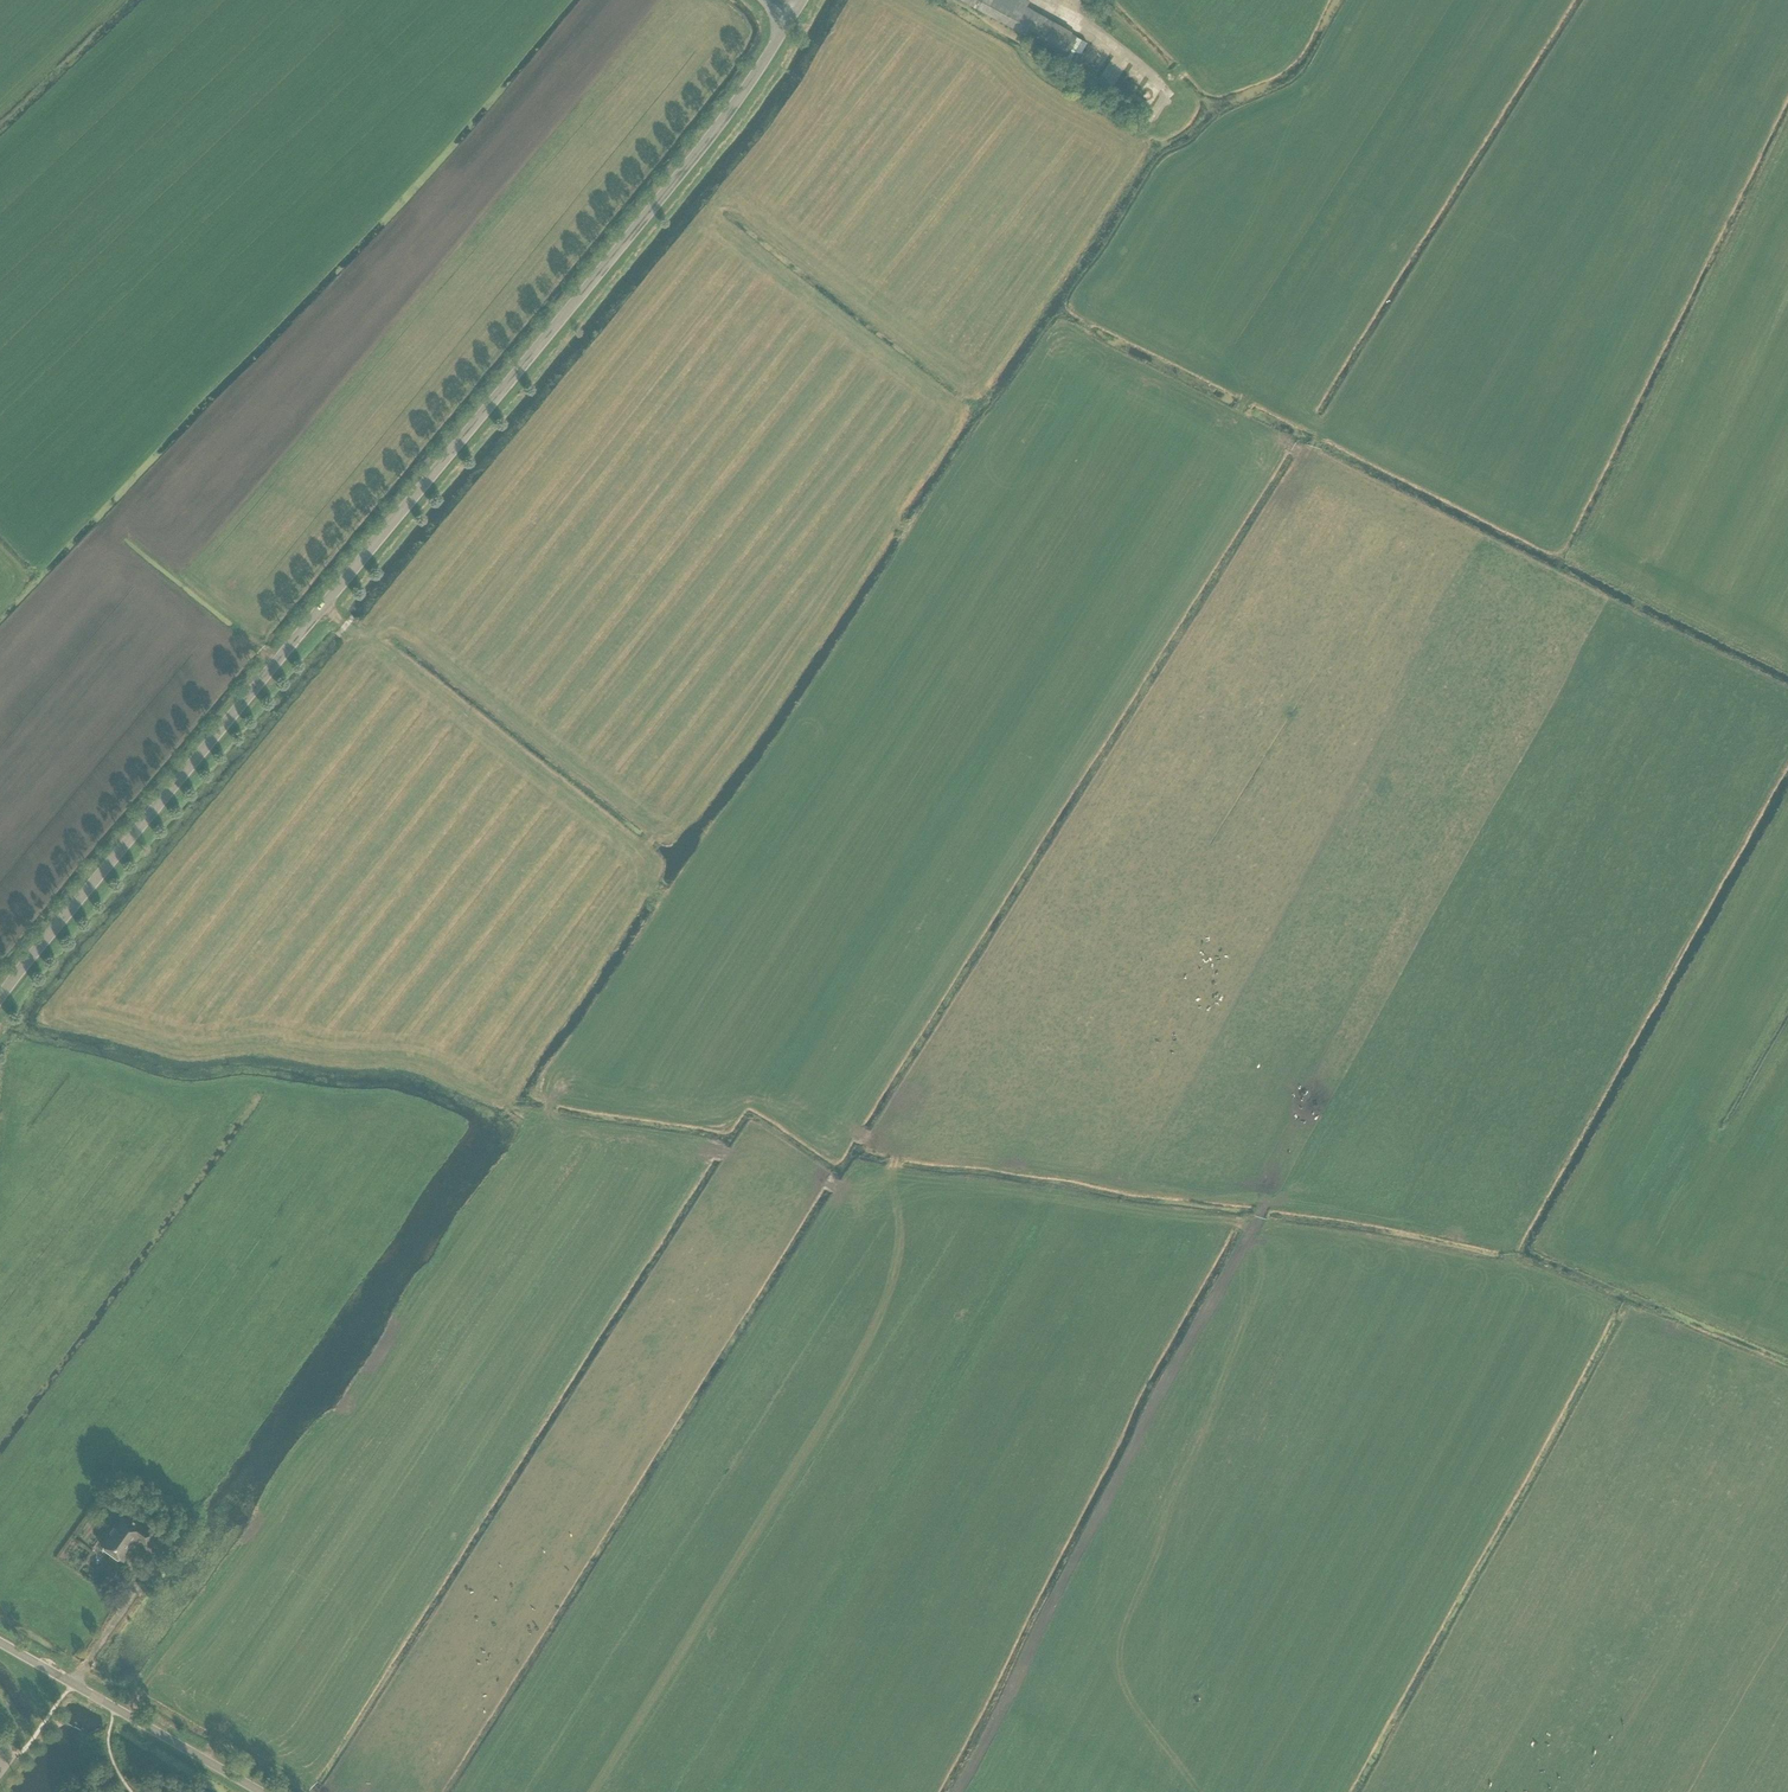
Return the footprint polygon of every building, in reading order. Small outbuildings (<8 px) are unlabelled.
[(1030,3),(1025,0),(960,0),(1061,55),(1060,57),(1065,60),(1078,37),(1072,33),(1027,9),(1030,3)] [(100,1545),(124,1561),(140,1538),(147,1543),(153,1534),(123,1513),(100,1545)]
